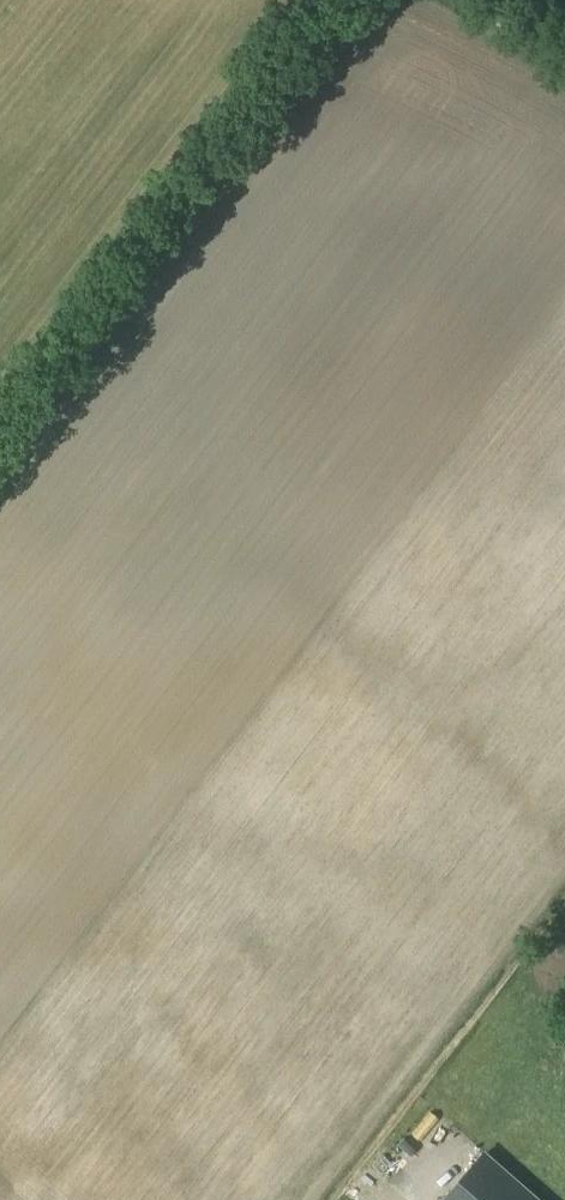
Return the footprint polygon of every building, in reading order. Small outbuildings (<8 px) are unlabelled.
[(441,1199),(544,1199),(486,1149),(441,1199)]
